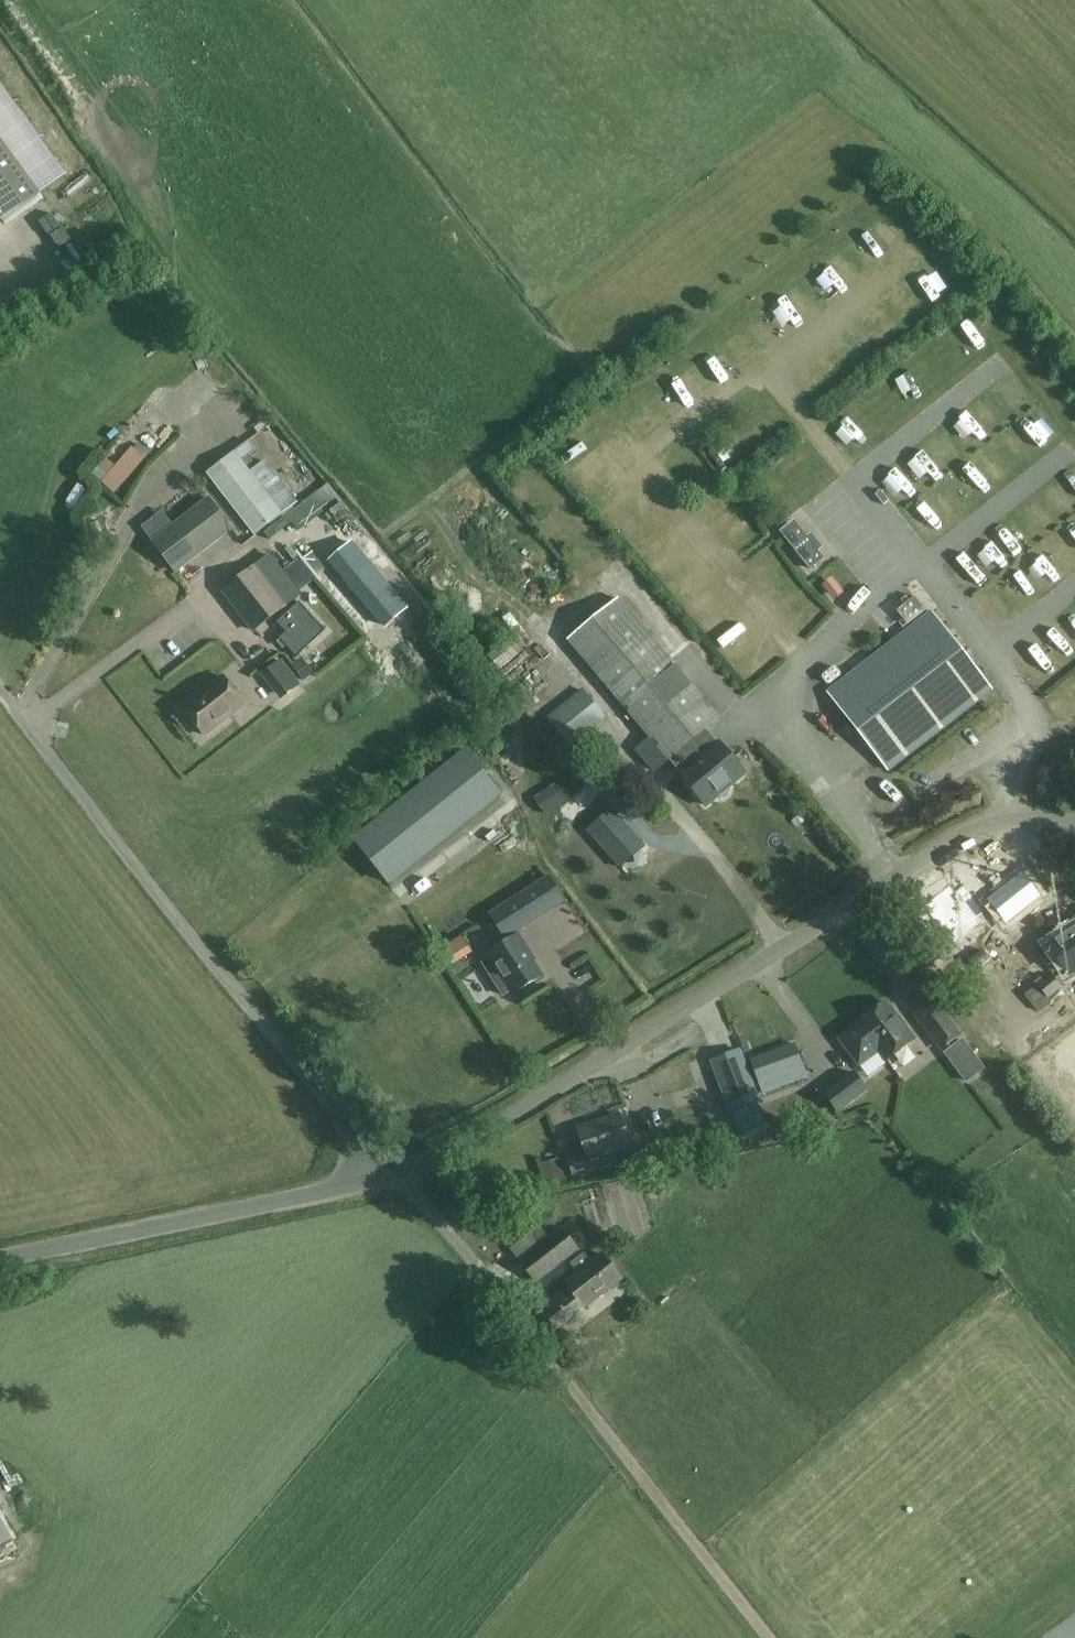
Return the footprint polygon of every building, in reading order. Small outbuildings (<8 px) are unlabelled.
[(0,136),(0,222),(41,192),(0,136)] [(68,231),(60,236),(73,255),(80,250),(68,231)] [(109,472),(158,418),(147,408),(98,462),(109,472)] [(206,472),(254,534),(284,512),(236,449),(206,472)] [(288,484),(298,477),(286,459),(276,466),(288,484)] [(233,529),(209,498),(153,541),(177,571),(233,529)] [(824,558),(794,519),(780,530),(810,569),(824,558)] [(995,554),(1006,545),(987,522),(976,530),(995,554)] [(409,608),(352,541),(329,561),(385,628),(409,608)] [(298,561),(312,579),(316,576),(324,569),(323,569),(310,551),(298,561)] [(267,554),(251,566),(222,589),(254,631),(283,608),(299,595),(297,593),(281,572),(267,554)] [(565,638),(646,735),(634,745),(636,747),(634,748),(656,773),(657,773),(658,775),(676,760),(671,755),(704,727),(718,716),(700,693),(699,694),(618,595),(565,638)] [(908,624),(927,610),(916,596),(897,610),(908,624)] [(279,638),(296,657),(325,631),(299,602),(276,622),(285,632),(279,638)] [(887,770),(991,689),(931,611),(826,693),(887,770)] [(512,659),(528,648),(521,639),(506,649),(512,659)] [(300,683),(281,658),(261,673),(280,698),(300,683)] [(313,673),(305,662),(295,670),(304,680),(313,673)] [(245,704),(224,677),(183,708),(204,735),(245,704)] [(572,745),(607,716),(584,687),(548,716),(572,745)] [(671,755),(676,760),(684,771),(681,773),(706,804),(717,796),(721,797),(725,797),(729,794),(730,790),(729,785),(745,772),(719,742),(718,743),(704,727),(671,755)] [(501,796),(465,751),(355,839),(390,884),(501,796)] [(544,815),(555,806),(542,791),(532,800),(544,815)] [(608,876),(645,845),(625,821),(588,853),(608,876)] [(1007,923),(1041,895),(1022,873),(989,901),(1007,923)] [(551,879),(523,897),(536,918),(564,900),(551,879)] [(949,885),(924,906),(954,944),(980,923),(978,919),(986,912),(961,881),(952,889),(949,885)] [(523,897),(493,916),(506,937),(536,918),(523,897)] [(1074,970),(1074,930),(1051,945),(1069,974),(1074,970)] [(528,953),(530,952),(519,935),(490,953),(492,958),(483,964),(503,995),(513,989),(515,993),(543,975),(528,953)] [(1054,976),(1046,982),(1043,978),(1036,983),(1048,998),(1063,987),(1054,976)] [(934,999),(917,1012),(941,1044),(958,1031),(934,999)] [(859,1021),(859,1023),(840,1038),(859,1064),(879,1049),(886,1059),(914,1038),(886,1001),(859,1021)] [(752,1060),(764,1092),(806,1076),(794,1044),(752,1060)] [(741,1047),(710,1059),(729,1110),(760,1099),(741,1047)] [(983,1068),(975,1057),(959,1069),(967,1080),(983,1068)] [(838,1112),(868,1089),(853,1069),(823,1092),(838,1112)] [(632,1145),(621,1114),(579,1128),(587,1152),(569,1159),(575,1176),(618,1161),(615,1151),(632,1145)] [(536,1283),(580,1249),(561,1225),(518,1259),(536,1283)] [(566,1282),(586,1307),(623,1278),(604,1253),(593,1262),(586,1252),(571,1263),(579,1272),(566,1282)] [(585,1307),(569,1287),(536,1312),(552,1332),(585,1307)] [(13,1541),(0,1517),(0,1548),(13,1541)]
